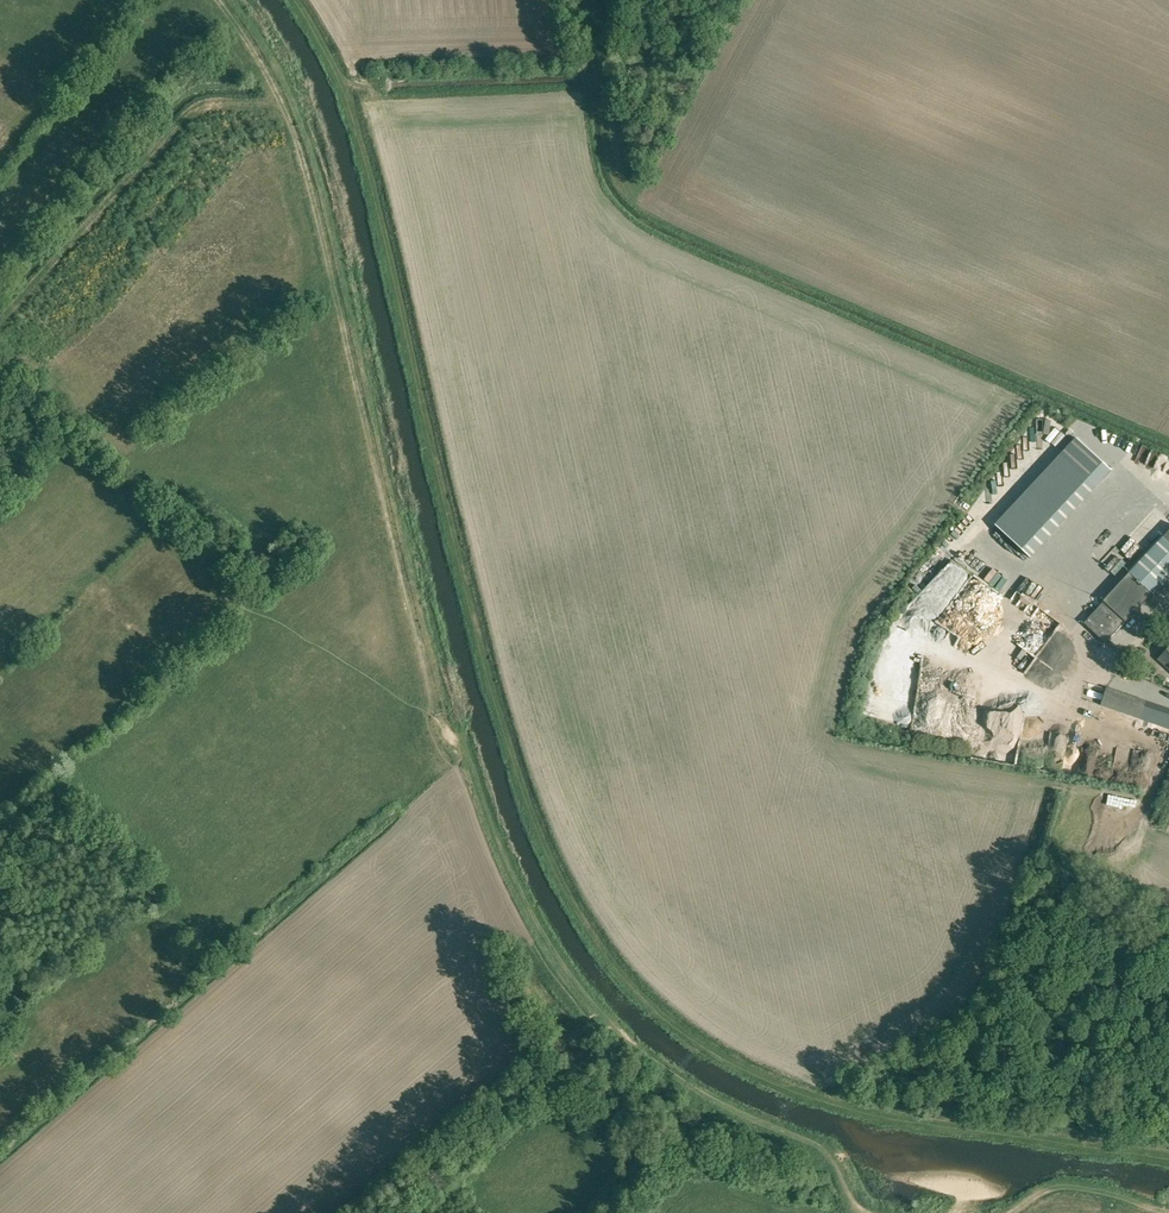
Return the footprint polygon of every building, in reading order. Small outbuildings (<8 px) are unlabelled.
[(1060,455),(1098,490),(1114,473),(1076,438),(1060,455)] [(1122,482),(1120,488),(1137,495),(1140,490),(1122,482)] [(1065,549),(1077,535),(1065,525),(1053,539),(1065,549)] [(992,530),(985,537),(994,545),(1001,538),(992,530)] [(1163,537),(1161,535),(1151,546),(1146,542),(1143,546),(1147,549),(1127,570),(1130,572),(1084,623),(1106,643),(1152,593),(1154,596),(1168,580),(1168,531),(1163,537)] [(1011,538),(1008,544),(1019,551),(1022,546),(1011,538)] [(991,554),(1001,563),(1009,554),(998,545),(991,554)] [(1049,571),(1059,560),(1048,550),(1037,561),(1049,571)] [(968,554),(966,559),(979,563),(981,558),(968,554)] [(1056,605),(1051,613),(1041,607),(1024,638),(1038,646),(1048,628),(1060,635),(1068,623),(1064,621),(1069,612),(1056,605)] [(1047,654),(1057,641),(1049,635),(1040,649),(1047,654)] [(1160,658),(1168,666),(1168,648),(1160,658)] [(1140,719),(1146,700),(1107,687),(1100,705),(1140,719)]
